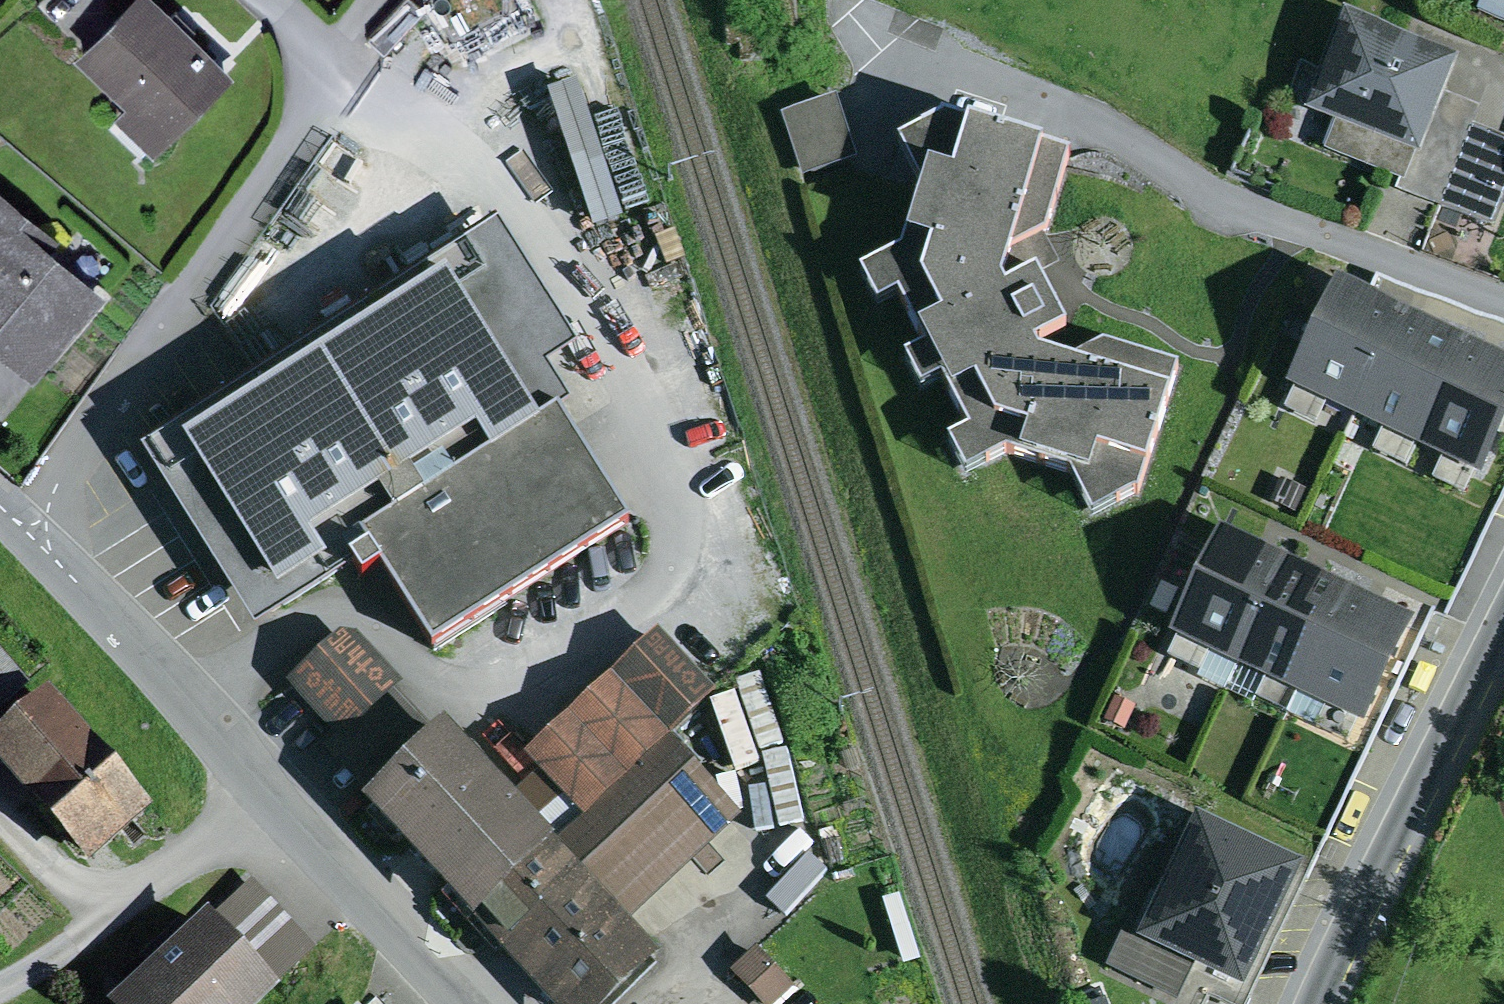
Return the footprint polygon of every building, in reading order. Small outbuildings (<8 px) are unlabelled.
[(149,0),(138,0),(79,61),(130,110),(116,124),(154,161),(232,80),(149,0)] [(454,44),(465,39),(474,56),(495,45),(485,27),(522,7),(518,0),(431,0),(454,44)] [(1454,64),(1341,20),(1304,115),(1335,127),(1324,155),(1404,186),(1441,96),(1454,64)] [(794,95),(811,165),(867,151),(850,82),(794,95)] [(577,87),(546,98),(594,237),(625,226),(577,87)] [(1441,96),(1404,186),(1400,195),(1493,233),(1503,206),(1503,141),(1474,129),(1480,112),(1441,96)] [(1071,169),(942,129),(898,154),(918,194),(899,260),(858,281),(875,317),(897,308),(921,356),(902,367),(921,400),(941,389),(967,440),(947,452),(965,485),(1007,465),(1072,485),(1091,527),(1138,505),(1179,375),(1103,352),(1069,373),(1039,364),(1037,358),(1068,342),(1037,286),(1005,300),(1003,294),(1013,258),(1046,241),(1071,169)] [(0,192),(0,357),(32,383),(103,299),(52,256),(62,244),(0,192)] [(499,230),(140,458),(254,636),(371,561),(433,659),(630,534),(559,422),(572,414),(549,376),(580,357),(499,230)] [(1401,317),(1336,290),(1288,395),(1353,425),(1401,317)] [(1474,352),(1401,317),(1353,425),(1423,457),(1474,352)] [(1474,352),(1423,457),(1482,486),(1503,441),(1503,366),(1474,352)] [(1305,493),(1280,481),(1270,504),(1294,515),(1305,493)] [(1288,568),(1220,535),(1169,641),(1235,673),(1288,568)] [(1348,597),(1288,568),(1235,673),(1297,703),(1348,597)] [(1348,597),(1297,703),(1365,735),(1416,629),(1348,597)] [(657,637),(525,762),(590,830),(671,752),(721,704),(657,637)] [(340,642),(289,689),(342,746),(394,698),(402,691),(355,642),(340,642)] [(33,688),(0,650),(0,717),(33,688)] [(441,748),(394,698),(342,746),(330,758),(376,808),(441,748)] [(50,702),(0,746),(0,773),(90,875),(154,819),(50,702)] [(365,818),(477,938),(558,862),(446,743),(441,748),(376,808),(365,818)] [(625,934),(740,824),(671,752),(590,830),(558,862),(625,934)] [(1196,826),(1169,882),(1151,873),(1104,971),(1174,1003),(1178,1003),(1192,975),(1248,1001),(1306,878),(1196,826)] [(558,862),(477,938),(541,1003),(623,1003),(659,970),(625,934),(558,862)] [(252,881),(209,920),(274,991),(316,952),(252,881)] [(117,1003),(272,1003),(280,997),(274,991),(209,920),(191,936),(180,924),(139,963),(150,974),(117,1003)] [(731,977),(759,1003),(780,1003),(793,990),(756,953),(731,977)]
